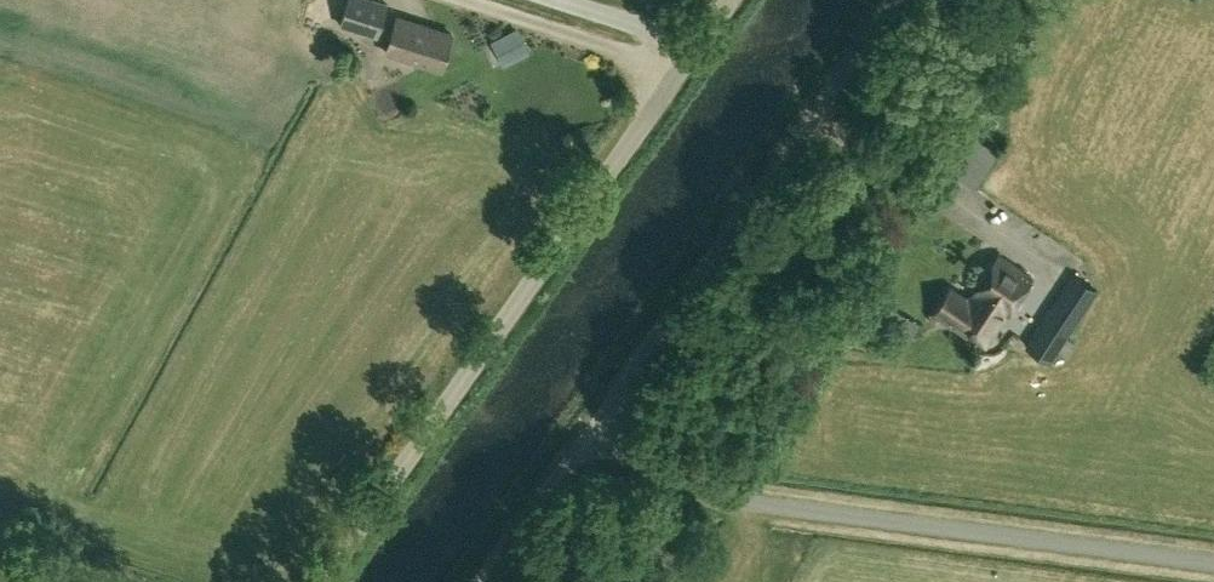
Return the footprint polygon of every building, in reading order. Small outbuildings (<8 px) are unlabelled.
[(377,0),(349,0),(342,25),(377,35),(388,3),(377,0)] [(443,67),(453,32),(398,16),(388,51),(443,67)] [(526,36),(501,50),(513,72),(538,58),(526,36)] [(956,169),(981,185),(1004,151),(979,135),(956,169)] [(997,255),(971,295),(974,297),(972,301),(952,287),(931,317),(937,321),(940,317),(968,334),(983,310),(980,308),(983,303),(1005,318),(1032,277),(997,255)] [(1049,360),(1074,324),(1097,288),(1075,274),(1052,310),(1049,308),(1024,344),(1049,360)]
